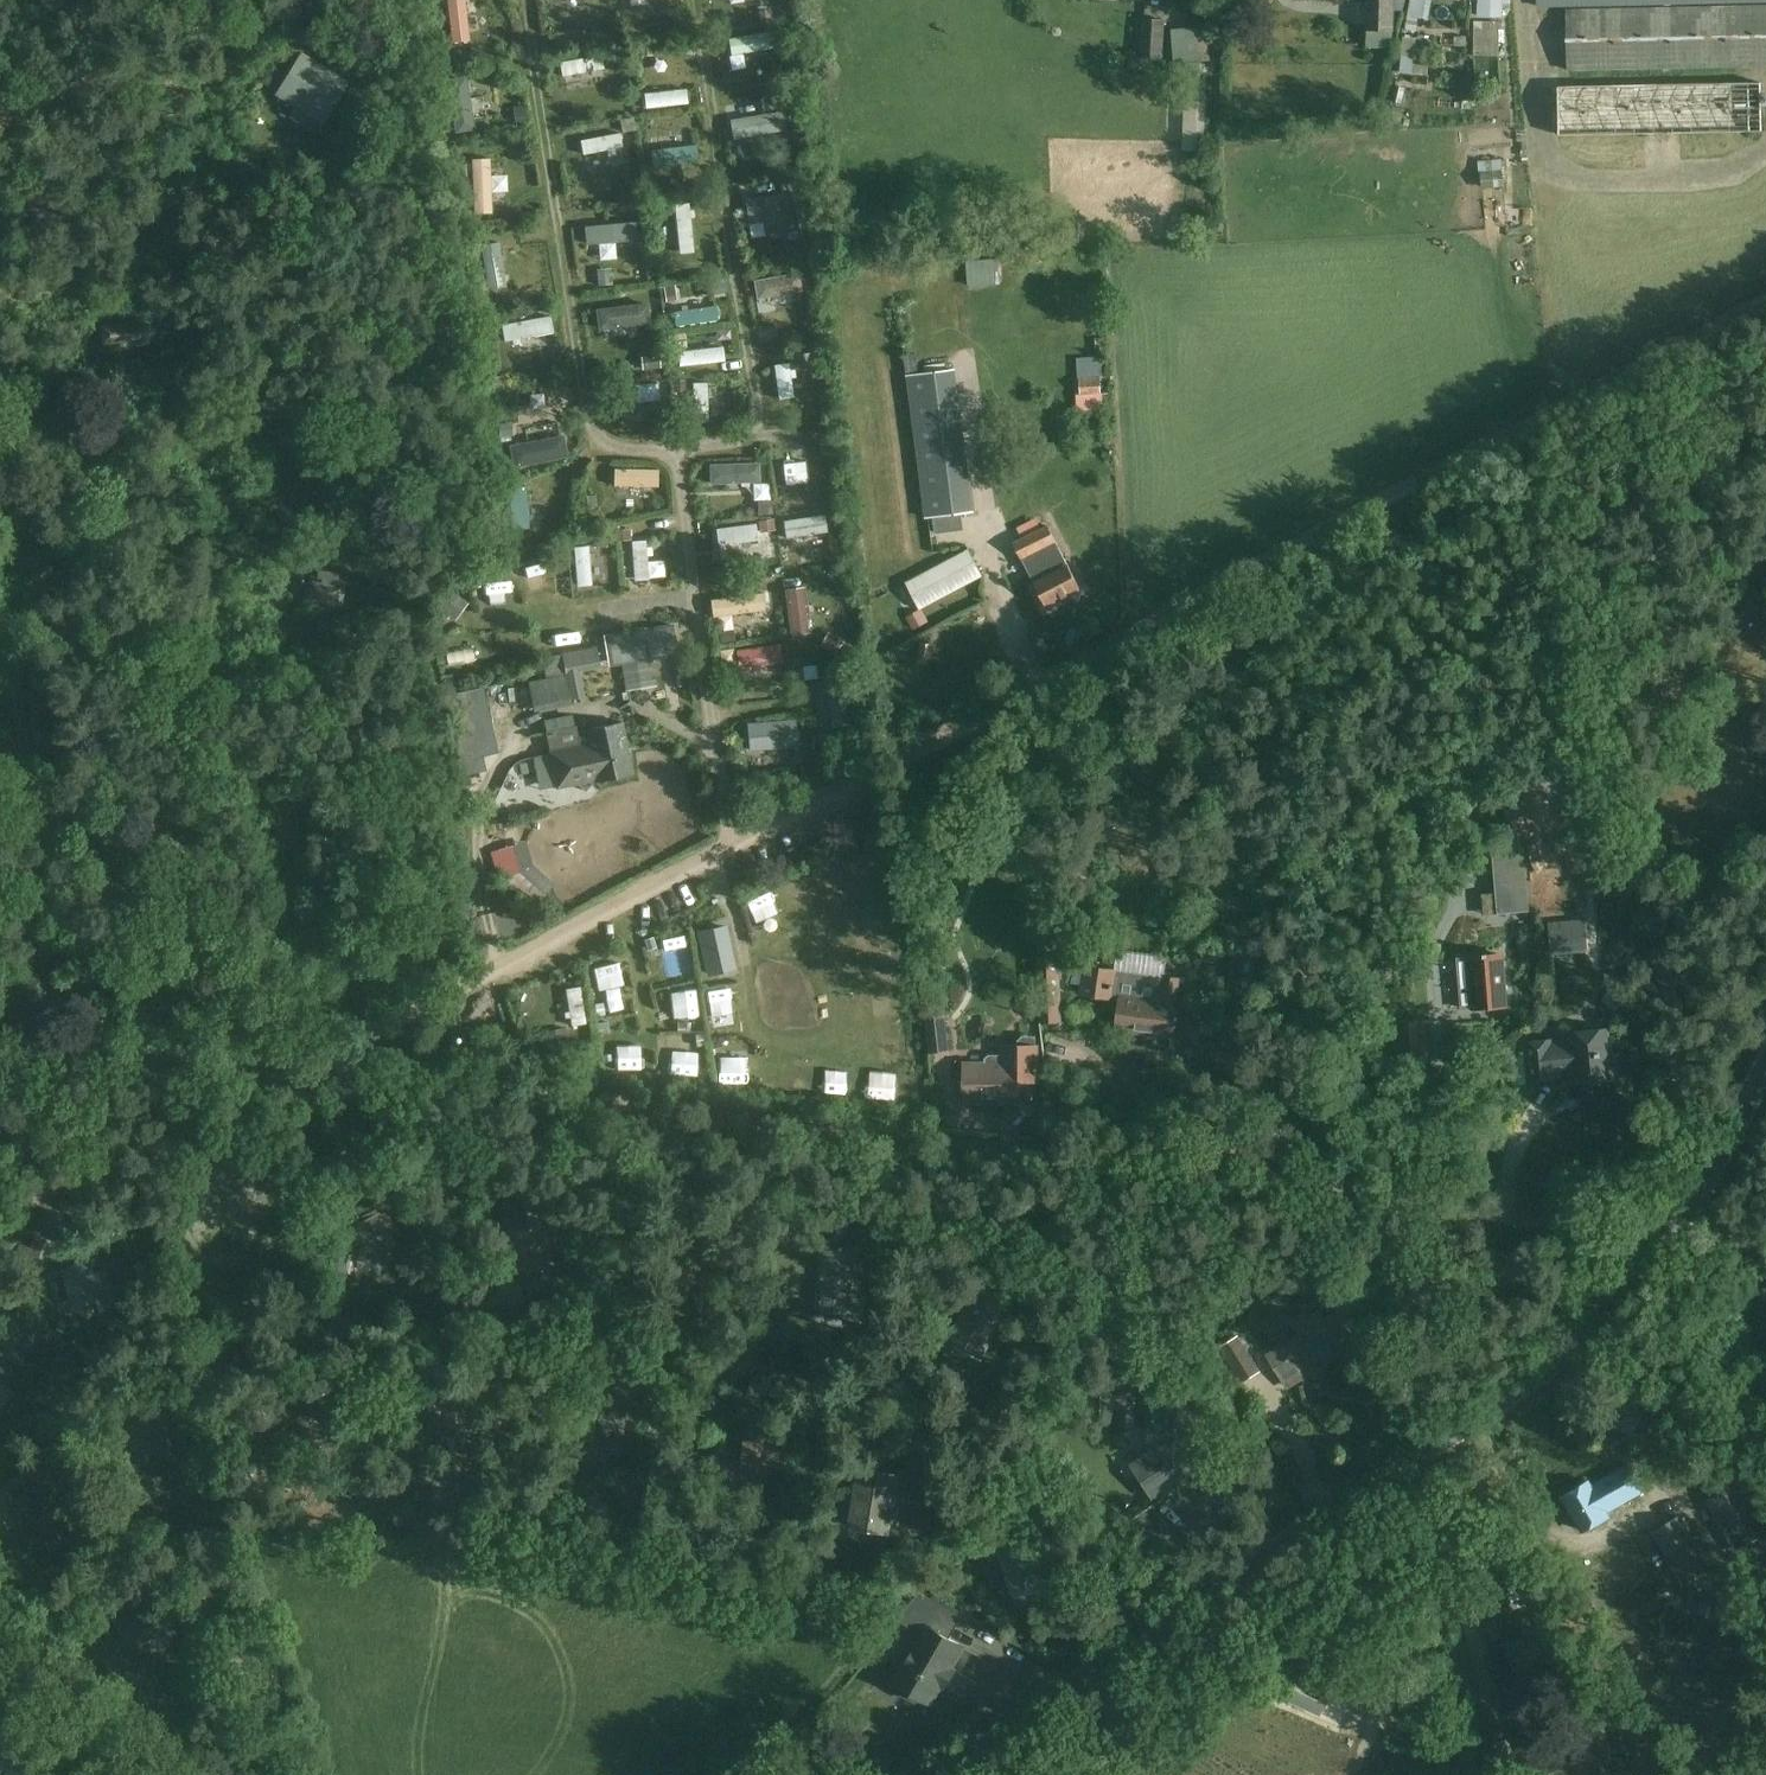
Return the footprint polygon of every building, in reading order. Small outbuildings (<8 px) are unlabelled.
[(452,42),(468,39),(462,0),(445,0),(452,42)] [(1367,31),(1394,32),(1395,10),(1395,0),(1367,0),(1367,31)] [(1395,10),(1404,10),(1406,0),(1395,0),(1395,10)] [(1479,18),(1504,19),(1504,0),(1479,0),(1479,18)] [(1566,9),(1567,71),(1765,66),(1765,6),(1566,9)] [(1144,18),(1141,57),(1162,58),(1165,20),(1144,18)] [(1501,24),(1471,24),(1471,51),(1501,51),(1501,24)] [(1174,30),(1176,63),(1199,62),(1197,28),(1174,30)] [(1399,67),(1412,68),(1413,50),(1426,51),(1428,32),(1402,30),(1399,67)] [(773,35),(729,40),(731,56),(775,51),(773,35)] [(281,92),(323,119),(343,87),(302,60),(281,92)] [(583,62),(560,65),(562,80),(585,78),(583,62)] [(473,134),(464,81),(445,84),(454,137),(473,134)] [(1761,82),(1558,85),(1559,136),(1762,132),(1761,82)] [(685,92),(643,94),(644,111),(686,109),(685,92)] [(784,112),(732,120),(735,140),(787,132),(784,112)] [(620,136),(581,141),(584,159),(622,154),(620,136)] [(694,147),(651,151),(654,172),(696,167),(694,147)] [(491,160),(473,160),(473,217),(492,217),(491,160)] [(1503,170),(1480,173),(1483,189),(1505,186),(1503,170)] [(798,195),(748,201),(751,224),(801,218),(798,195)] [(679,256),(694,255),(689,209),(674,211),(679,256)] [(635,222),(587,227),(590,249),(637,245),(635,222)] [(498,243),(480,245),(488,295),(505,293),(498,243)] [(638,280),(637,267),(619,269),(620,282),(638,280)] [(804,278),(754,284),(756,305),(807,299),(804,278)] [(648,329),(645,308),(597,314),(600,335),(648,329)] [(717,322),(715,309),(675,316),(677,329),(717,322)] [(549,320),(501,328),(504,347),(552,338),(549,320)] [(144,345),(144,329),(104,328),(104,344),(144,345)] [(720,346),(677,351),(679,366),(722,361),(720,346)] [(789,364),(775,366),(780,403),(794,401),(789,364)] [(707,384),(693,385),(694,418),(708,418),(707,384)] [(657,385),(614,390),(616,407),(659,402),(657,385)] [(559,440),(511,448),(514,469),(562,461),(559,440)] [(794,461),(783,462),(785,488),(796,487),(794,461)] [(756,465),(711,466),(712,487),(757,485),(756,465)] [(658,472),(614,471),(614,490),(658,491),(658,472)] [(529,534),(526,488),(507,489),(510,535),(529,534)] [(828,517),(787,522),(789,539),(830,534),(828,517)] [(1066,565),(1054,541),(1046,526),(1014,543),(1022,558),(1035,583),(1034,583),(1047,607),(1081,589),(1067,564),(1066,565)] [(755,527),(716,530),(717,547),(756,544),(755,527)] [(646,541),(631,542),(633,584),(649,583),(646,541)] [(578,589),(593,588),(589,547),(574,548),(578,589)] [(905,582),(920,609),(983,576),(969,549),(905,582)] [(526,573),(531,597),(548,593),(543,569),(526,573)] [(336,585),(338,577),(321,573),(319,580),(313,579),(308,597),(336,603),(341,586),(336,585)] [(804,587),(785,589),(792,640),(811,637),(804,587)] [(432,614),(443,623),(464,598),(453,589),(432,614)] [(762,595),(711,601),(714,622),(764,616),(762,595)] [(590,615),(529,620),(539,656),(596,645),(590,615)] [(651,660),(678,655),(673,626),(603,638),(607,667),(623,664),(626,685),(654,681),(651,660)] [(779,647),(737,652),(739,671),(781,667),(779,647)] [(470,648),(446,652),(449,667),(473,662),(470,648)] [(548,680),(528,684),(531,703),(568,696),(564,677),(548,680)] [(827,687),(832,733),(854,731),(849,684),(827,687)] [(582,725),(546,733),(550,752),(558,789),(578,784),(585,792),(595,782),(633,773),(622,723),(583,731),(582,725)] [(795,727),(748,729),(749,754),(797,751),(795,727)] [(519,750),(523,763),(543,756),(538,744),(519,750)] [(1523,847),(1494,850),(1497,880),(1526,878),(1523,847)] [(788,896),(787,911),(805,911),(806,897),(788,896)] [(752,925),(774,921),(771,903),(748,907),(752,925)] [(1548,922),(1552,953),(1572,951),(1569,919),(1548,922)] [(875,926),(849,933),(858,966),(884,959),(875,926)] [(725,932),(702,937),(710,973),(733,968),(725,932)] [(686,934),(663,940),(666,952),(689,946),(686,934)] [(1231,991),(1249,994),(1257,941),(1238,939),(1232,978),(1226,977),(1225,985),(1232,986),(1231,991)] [(1467,954),(1458,955),(1462,1007),(1472,1006),(1506,1004),(1501,949),(1467,952),(1467,954)] [(692,983),(690,953),(678,953),(679,984),(692,983)] [(1059,955),(1036,956),(1039,1022),(1062,1021),(1059,955)] [(1086,966),(1082,994),(1093,995),(1121,999),(1117,1029),(1172,1036),(1179,978),(1097,968),(1086,966)] [(619,967),(595,971),(598,987),(622,983),(619,967)] [(572,1023),(585,1021),(579,982),(566,984),(572,1023)] [(687,1018),(697,1017),(694,986),(684,987),(687,1018)] [(624,1006),(608,1007),(609,1023),(625,1022),(624,1006)] [(722,1008),(708,1011),(713,1036),(727,1033),(722,1008)] [(950,1050),(945,1014),(925,1017),(930,1053),(950,1050)] [(1430,1061),(1426,1018),(1394,1021),(1398,1064),(1430,1061)] [(1529,1082),(1556,1079),(1556,1071),(1573,1069),(1575,1083),(1613,1079),(1608,1029),(1570,1033),(1570,1041),(1553,1042),(1552,1040),(1525,1043),(1529,1082)] [(694,1061),(705,1060),(702,1033),(691,1035),(694,1061)] [(638,1042),(619,1042),(618,1054),(638,1054),(638,1042)] [(985,1066),(964,1066),(964,1102),(1020,1102),(1020,1077),(1037,1077),(1037,1046),(1002,1046),(1002,1055),(989,1055),(985,1059),(985,1066)] [(1511,1092),(1528,1091),(1526,1061),(1510,1062),(1511,1092)] [(240,1250),(216,1188),(186,1200),(193,1218),(184,1221),(201,1265),(240,1250)] [(378,1214),(343,1233),(351,1248),(363,1242),(370,1256),(394,1243),(388,1233),(394,1229),(386,1213),(380,1217),(378,1214)] [(495,1248),(506,1244),(514,1272),(551,1262),(540,1224),(492,1238),(495,1248)] [(824,1244),(820,1311),(853,1313),(853,1309),(864,1310),(865,1297),(853,1297),(856,1246),(824,1244)] [(106,1271),(91,1275),(88,1263),(63,1270),(72,1302),(97,1295),(101,1311),(117,1306),(106,1271)] [(982,1350),(1008,1303),(978,1287),(952,1334),(982,1350)] [(1319,1368),(1357,1345),(1336,1312),(1325,1320),(1320,1312),(1310,1318),(1306,1312),(1292,1321),(1300,1334),(1268,1355),(1287,1385),(1302,1375),(1299,1369),(1314,1360),(1319,1368)] [(1219,1347),(1241,1384),(1261,1370),(1238,1333),(1219,1347)] [(13,1395),(0,1381),(0,1407),(13,1395)] [(474,1397),(422,1391),(421,1407),(439,1409),(437,1424),(471,1427),(474,1397)] [(622,1455),(627,1401),(581,1396),(580,1410),(561,1409),(559,1437),(602,1441),(601,1453),(622,1455)] [(1156,1450),(1134,1465),(1154,1495),(1191,1470),(1196,1402),(1160,1400),(1156,1450)] [(320,1436),(323,1408),(297,1405),(294,1434),(320,1436)] [(795,1434),(745,1429),(741,1468),(767,1471),(768,1465),(791,1468),(795,1434)] [(1584,1532),(1609,1517),(1605,1512),(1644,1489),(1630,1464),(1592,1486),(1588,1481),(1563,1496),(1584,1532)] [(853,1514),(888,1520),(896,1473),(861,1468),(853,1514)] [(1742,1483),(1708,1501),(1736,1552),(1765,1535),(1765,1526),(1742,1483)] [(1651,1531),(1680,1584),(1712,1567),(1682,1514),(1651,1531)] [(1042,1574),(1030,1535),(1023,1537),(1025,1544),(1001,1552),(1011,1584),(1042,1574)] [(912,1650),(893,1683),(901,1688),(903,1695),(915,1702),(923,1700),(930,1705),(963,1647),(945,1636),(959,1611),(922,1590),(895,1614),(915,1626),(904,1646),(912,1650)] [(101,1627),(112,1610),(101,1602),(89,1618),(101,1627)]
